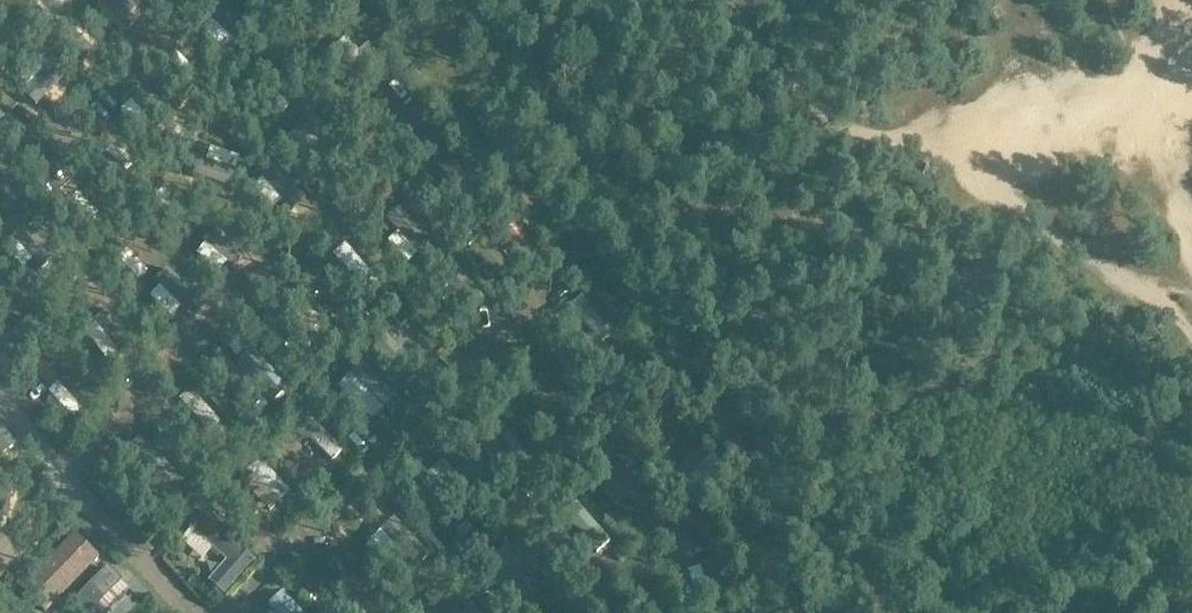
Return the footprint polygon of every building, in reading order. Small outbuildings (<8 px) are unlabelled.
[(364,80),(376,70),(359,51),(347,37),(335,47),(338,50),(364,80)] [(313,116),(303,126),(319,142),(310,151),(323,163),(342,144),(313,116)] [(495,198),(501,192),(492,182),(486,187),(495,198)] [(383,206),(417,247),(429,237),(394,196),(383,206)] [(198,227),(216,245),(226,255),(238,243),(209,215),(198,227)] [(514,219),(501,231),(536,270),(549,258),(514,219)] [(456,249),(464,254),(471,243),(462,238),(456,249)] [(333,255),(345,268),(364,290),(365,291),(378,280),(346,244),(333,255)] [(285,302),(302,320),(320,338),(330,328),(295,292),(285,302)] [(570,307),(592,332),(602,342),(615,330),(583,295),(570,307)] [(401,312),(394,318),(402,326),(409,320),(401,312)] [(351,375),(355,379),(380,403),(392,414),(404,401),(362,362),(351,375)] [(645,385),(647,367),(637,366),(635,384),(645,385)] [(320,383),(310,392),(318,401),(328,392),(320,383)] [(220,421),(191,389),(180,399),(209,431),(220,421)] [(219,390),(211,397),(221,408),(229,401),(219,390)] [(333,460),(343,450),(311,418),(300,428),(333,460)] [(260,459),(250,469),(281,501),(291,490),(260,459)] [(431,470),(431,471),(460,504),(462,507),(475,496),(444,459),(431,470)] [(611,471),(643,508),(658,495),(626,459),(611,471)] [(667,475),(657,465),(651,470),(661,481),(667,475)] [(191,481),(183,490),(190,497),(198,489),(191,481)] [(213,506),(224,517),(233,508),(222,497),(213,506)] [(241,546),(203,513),(189,528),(227,560),(209,581),(225,595),(255,560),(240,547),(241,546)] [(179,544),(205,564),(215,551),(189,531),(179,544)] [(97,557),(75,536),(23,590),(45,611),(97,557)] [(534,592),(545,582),(509,543),(498,553),(534,592)] [(621,547),(613,554),(621,563),(629,556),(621,547)] [(357,612),(386,612),(393,607),(354,565),(340,578),(342,581),(365,606),(357,612)] [(69,609),(74,612),(100,612),(95,608),(122,580),(109,567),(69,609)] [(270,603),(279,612),(298,612),(279,592),(269,601),(270,603)] [(474,604),(462,612),(482,612),(474,604)]
